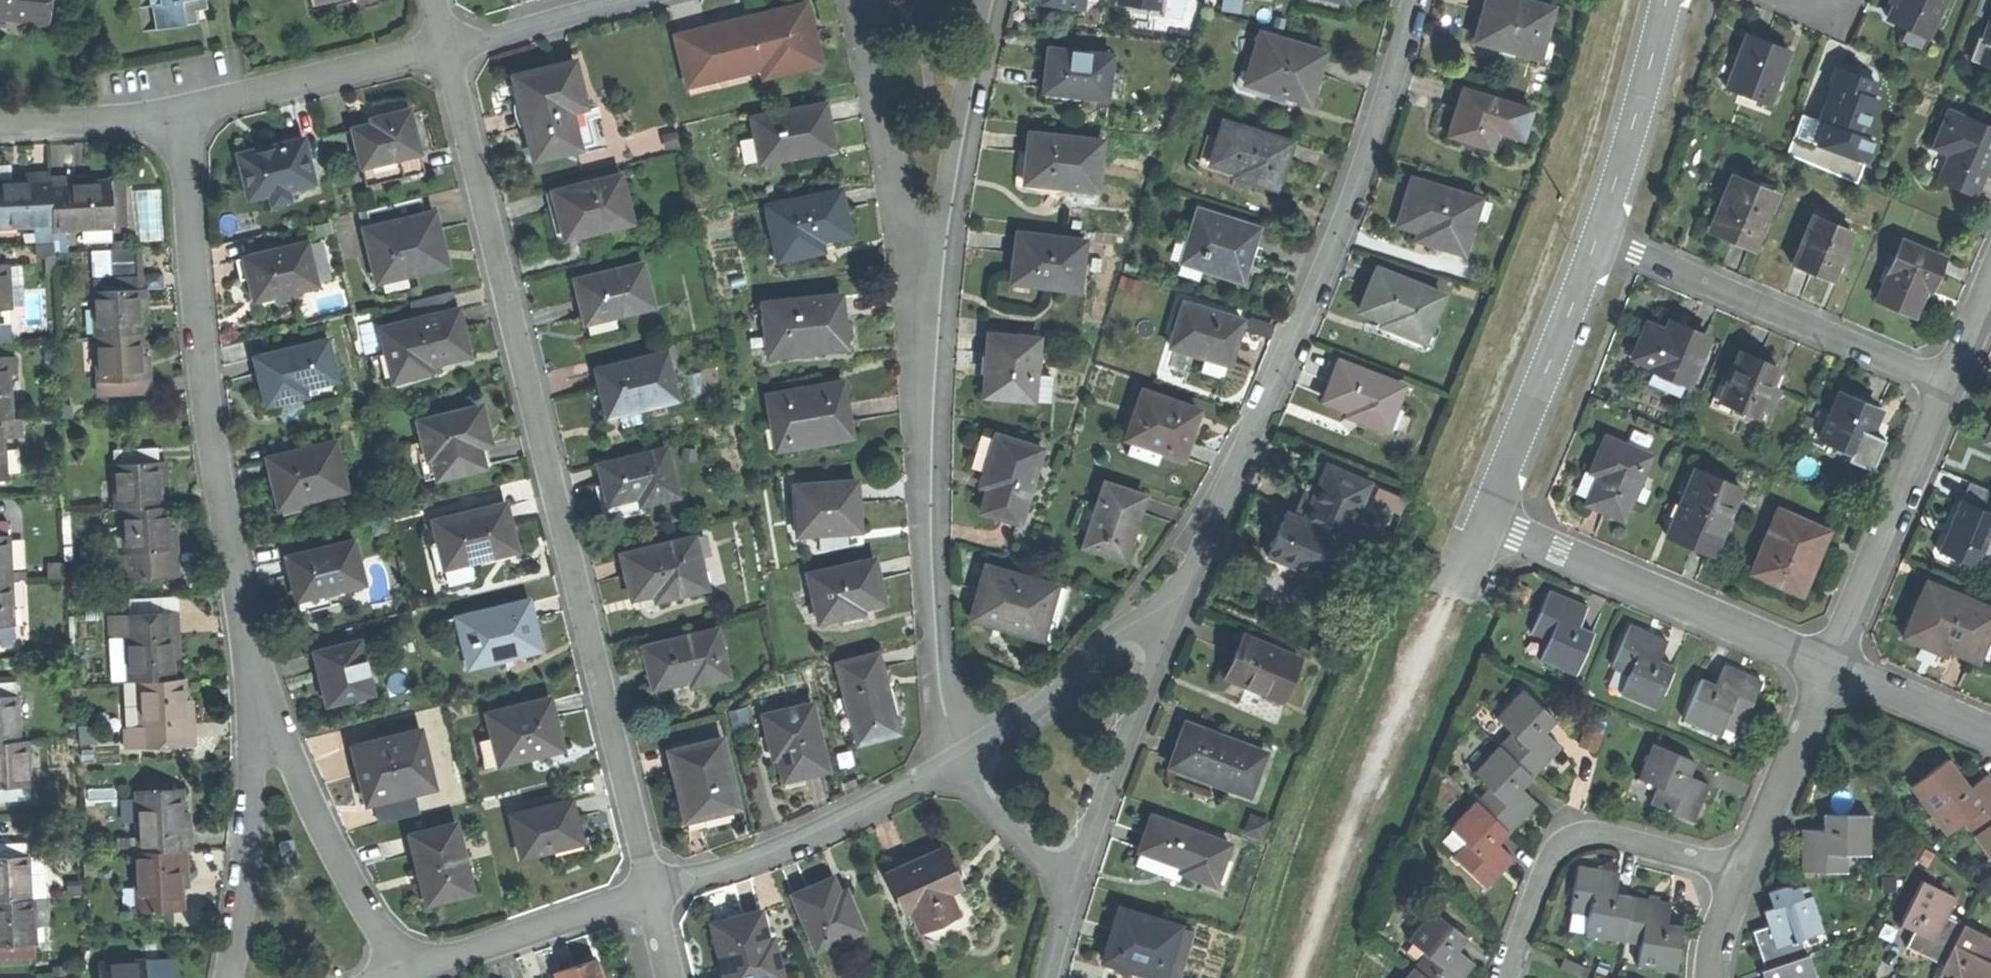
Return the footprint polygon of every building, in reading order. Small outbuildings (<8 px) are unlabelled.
[(51,21),(54,0),(0,0),(0,15),(51,21)] [(200,19),(198,7),(210,5),(209,0),(161,0),(157,1),(161,26),(183,22),(200,19)] [(1081,8),(1082,0),(1041,0),(1040,2),(1081,8)] [(1117,3),(1156,9),(1157,0),(1117,0),(1117,3)] [(1475,43),(1499,50),(1500,47),(1515,51),(1513,56),(1538,63),(1543,47),(1553,11),(1515,0),(1487,0),(1481,20),(1475,43)] [(1891,16),(1912,26),(1930,35),(1947,0),(1899,0),(1891,16)] [(747,22),(757,68),(792,60),(794,70),(819,65),(805,5),(777,12),(746,19),(747,22)] [(687,84),(757,68),(747,22),(714,30),(713,27),(698,30),(676,35),(687,84)] [(1925,46),(1930,35),(1912,26),(1906,37),(1925,46)] [(1771,40),(1750,32),(1730,85),(1772,101),(1792,48),(1771,40)] [(1323,53),(1260,34),(1252,59),(1245,84),(1268,91),(1270,86),(1282,90),(1281,94),(1288,96),(1308,103),(1316,76),(1323,53)] [(1571,55),(1543,47),(1538,63),(1566,71),(1571,55)] [(1043,92),(1106,98),(1111,56),(1047,50),(1045,70),(1043,92)] [(1285,104),(1288,96),(1281,94),(1282,90),(1270,86),(1268,91),(1245,84),(1252,59),(1245,57),(1236,90),(1285,104)] [(527,125),(534,156),(577,146),(564,90),(579,87),(573,64),(554,69),(553,66),(516,75),(524,107),(529,106),(531,114),(533,124),(527,125)] [(1838,84),(1824,118),(1866,135),(1882,96),(1874,93),(1879,81),(1858,72),(1840,65),(1833,82),(1838,84)] [(1532,112),(1463,89),(1456,113),(1447,138),(1493,153),(1500,129),(1523,137),(1532,112)] [(761,135),(766,161),(790,156),(789,150),(799,148),(800,154),(833,148),(829,127),(825,104),(752,117),(756,136),(761,135)] [(1979,193),(1990,165),(1990,122),(1953,105),(1936,143),(1953,151),(1942,176),(1979,193)] [(354,125),(363,165),(418,153),(420,152),(415,130),(410,108),(388,113),(389,117),(354,125)] [(1824,118),(1806,111),(1790,151),(1862,180),(1878,139),(1866,135),(1824,118)] [(1221,121),(1209,164),(1235,172),(1236,169),(1256,175),(1254,183),(1277,189),(1283,166),(1291,141),(1221,121)] [(1025,159),(1022,183),(1051,187),(1051,183),(1073,185),(1073,190),(1096,192),(1101,142),(1027,134),(1025,159)] [(246,178),(250,197),(271,192),(291,188),(316,182),(306,137),(272,144),(272,147),(240,155),(246,178)] [(422,170),(418,153),(363,165),(366,182),(422,170)] [(53,172),(39,173),(40,184),(41,224),(54,224),(53,178),(53,172)] [(17,173),(17,178),(17,184),(40,184),(39,173),(29,173),(17,173)] [(557,211),(562,230),(595,221),(597,229),(632,220),(620,173),(552,190),(557,211)] [(67,177),(53,178),(54,224),(55,227),(68,227),(67,185),(67,177)] [(79,177),(67,177),(67,185),(91,185),(91,181),(91,177),(79,177)] [(0,178),(0,225),(38,224),(41,224),(40,184),(17,184),(17,178),(0,178)] [(114,180),(91,181),(91,185),(67,185),(68,227),(116,225),(114,180)] [(129,180),(114,180),(116,225),(130,225),(129,180)] [(1475,200),(1411,180),(1405,199),(1399,221),(1432,231),(1427,245),(1463,256),(1474,220),(1469,219),(1475,200)] [(1729,241),(1750,250),(1773,197),(1732,180),(1709,233),(1729,241)] [(293,198),(291,188),(271,192),(274,202),(293,198)] [(766,204),(776,248),(849,233),(845,210),(840,189),(766,204)] [(367,209),(371,225),(426,213),(422,196),(367,209)] [(1199,271),(1243,284),(1251,257),(1261,227),(1195,207),(1186,238),(1207,244),(1205,251),(1201,250),(1199,258),(1203,259),(1199,271)] [(364,227),(376,281),(416,272),(413,256),(443,249),(439,231),(434,211),(426,213),(371,225),(364,227)] [(1811,219),(1792,266),(1811,274),(1830,282),(1850,234),(1811,219)] [(55,240),(55,227),(54,224),(41,224),(38,224),(38,241),(55,240)] [(1013,256),(1010,279),(1055,285),(1055,290),(1077,293),(1084,243),(1016,234),(1013,256)] [(55,253),(55,240),(38,241),(39,254),(48,253),(55,253)] [(1894,309),(1912,316),(1923,290),(1928,292),(1942,258),(1902,241),(1877,302),(1894,309)] [(254,287),(257,300),(278,295),(277,290),(284,288),(285,293),(316,286),(307,244),(252,256),(257,278),(252,279),(254,287)] [(138,246),(95,248),(96,277),(139,276),(138,246)] [(242,281),(252,279),(257,278),(252,256),(237,260),(242,281)] [(579,297),(584,316),(617,308),(619,313),(653,305),(643,262),(574,278),(579,297)] [(0,265),(0,324),(12,324),(14,324),(11,265),(1,265),(0,265)] [(1369,292),(1360,314),(1401,330),(1399,334),(1423,343),(1442,297),(1377,271),(1369,292)] [(140,289),(139,276),(96,277),(98,336),(144,335),(143,312),(138,312),(137,289),(140,289)] [(147,288),(140,289),(137,289),(138,312),(143,312),(148,312),(148,301),(147,288)] [(409,301),(413,319),(454,309),(450,292),(409,301)] [(764,303),(769,354),(845,347),(843,322),(840,296),(764,303)] [(1182,303),(1169,347),(1203,356),(1225,363),(1228,364),(1234,342),(1231,341),(1232,338),(1233,334),(1237,335),(1241,320),(1182,303)] [(413,319),(380,327),(393,380),(417,374),(415,366),(469,354),(463,330),(458,308),(454,309),(413,319)] [(12,324),(0,324),(0,342),(12,342),(12,324)] [(1687,388),(1707,341),(1696,336),(1686,331),(1685,334),(1667,326),(1664,333),(1647,326),(1632,360),(1651,368),(1650,371),(1687,388)] [(145,357),(144,335),(98,336),(101,395),(145,394),(145,380),(141,380),(141,357),(145,357)] [(979,397),(1031,401),(1033,377),(1036,340),(983,336),(981,357),(987,358),(986,368),(985,377),(981,376),(979,397)] [(260,381),(266,407),(308,397),(306,389),(338,382),(329,340),(254,357),(260,381)] [(602,392),(606,409),(636,402),(637,408),(677,399),(666,352),(596,369),(602,392)] [(1727,408),(1756,421),(1760,412),(1767,415),(1778,392),(1768,387),(1776,370),(1759,363),(1740,354),(1723,390),(1733,395),(1727,408)] [(1221,377),(1225,363),(1203,356),(1199,370),(1221,377)] [(151,357),(145,357),(141,357),(141,380),(145,380),(145,394),(152,393),(152,369),(151,357)] [(0,362),(0,420),(5,420),(13,420),(11,362),(0,362)] [(1403,388),(1339,363),(1331,383),(1323,403),(1366,421),(1364,425),(1385,433),(1403,388)] [(1047,378),(1033,377),(1031,401),(1046,403),(1047,378)] [(782,427),(785,449),(811,445),(809,432),(847,427),(844,408),(842,389),(801,395),(801,398),(786,400),(785,393),(767,396),(772,428),(782,427)] [(1161,451),(1182,458),(1188,442),(1183,441),(1185,432),(1188,425),(1193,426),(1198,410),(1142,391),(1126,439),(1133,441),(1161,451)] [(1838,395),(1818,442),(1858,458),(1876,416),(1863,411),(1857,408),(1859,404),(1838,395)] [(432,457),(436,477),(485,465),(480,443),(476,444),(475,438),(473,431),(488,427),(483,404),(418,420),(427,458),(432,457)] [(1039,450),(992,436),(986,458),(980,477),(987,479),(977,512),(1017,524),(1039,450)] [(270,478),(275,501),(307,493),(308,500),(347,491),(335,440),(265,456),(270,478)] [(1648,459),(1604,440),(1590,473),(1598,476),(1586,504),(1602,511),(1622,519),(1648,459)] [(1157,463),(1161,451),(1133,441),(1129,454),(1157,463)] [(159,447),(114,449),(116,508),(125,508),(162,506),(162,484),(156,485),(155,461),(160,461),(159,447)] [(604,484),(609,503),(638,496),(639,504),(676,495),(666,449),(600,465),(604,484)] [(164,461),(160,461),(155,461),(156,485),(162,484),(165,484),(165,473),(164,461)] [(1369,485),(1326,467),(1310,504),(1305,515),(1303,520),(1294,517),(1287,513),(1268,557),(1330,583),(1349,539),(1346,538),(1369,485)] [(1737,488),(1694,470),(1666,538),(1687,547),(1707,555),(1719,524),(1722,525),(1737,488)] [(1939,552),(1976,567),(1990,531),(1990,512),(1990,511),(1990,490),(1969,481),(1961,500),(1960,500),(1952,520),(1939,552)] [(793,486),(797,536),(819,534),(856,532),(859,532),(858,507),(856,482),(793,486)] [(1144,498),(1105,485),(1097,507),(1094,506),(1084,535),(1088,536),(1085,548),(1124,561),(1131,540),(1127,539),(1131,529),(1135,518),(1138,518),(1144,498)] [(505,502),(430,519),(436,542),(443,541),(448,566),(485,558),(484,551),(494,549),(495,554),(515,549),(510,525),(505,502)] [(170,506),(162,506),(125,508),(127,568),(171,566),(171,552),(167,552),(166,528),(171,528),(170,506)] [(1777,510),(1751,573),(1775,583),(1801,594),(1812,568),(1809,567),(1816,552),(1818,553),(1828,531),(1777,510)] [(1296,511),(1294,517),(1303,520),(1305,515),(1296,511)] [(12,581),(12,573),(10,522),(0,523),(0,581),(12,581)] [(176,528),(171,528),(166,528),(167,552),(171,552),(171,566),(127,568),(128,577),(177,575),(176,544),(176,528)] [(856,543),(856,532),(819,534),(819,550),(856,543)] [(625,578),(630,599),(681,587),(683,594),(705,588),(693,537),(620,555),(625,578)] [(289,579),(294,598),(295,597),(321,591),(322,594),(328,593),(363,585),(354,542),(284,558),(289,579)] [(806,574),(817,623),(841,617),(840,612),(882,603),(877,582),(872,560),(806,574)] [(48,563),(49,577),(64,577),(63,563),(48,563)] [(986,567),(969,621),(994,629),(997,619),(1040,632),(1045,616),(1047,608),(1050,609),(1057,588),(986,567)] [(27,573),(12,573),(12,581),(27,581),(27,573)] [(12,581),(0,581),(0,642),(14,642),(12,581)] [(1977,661),(1990,627),(1990,609),(1926,582),(1903,636),(1924,645),(1926,640),(1948,649),(1977,661)] [(331,607),(328,593),(322,594),(321,591),(295,597),(298,609),(306,608),(307,613),(331,607)] [(1543,665),(1577,678),(1594,637),(1580,631),(1589,610),(1570,602),(1551,594),(1535,635),(1552,642),(1543,665)] [(474,644),(479,663),(505,657),(502,647),(538,639),(534,621),(529,600),(456,616),(462,646),(474,644)] [(126,612),(127,622),(172,620),(173,633),(167,638),(167,655),(174,660),(181,659),(180,643),(179,611),(126,612)] [(172,620),(127,622),(128,681),(141,680),(175,679),(174,660),(167,655),(167,638),(173,633),(172,620)] [(1622,699),(1657,713),(1675,670),(1661,665),(1669,644),(1651,637),(1632,629),(1615,671),(1631,677),(1622,699)] [(648,669),(653,688),(689,679),(690,685),(726,676),(715,631),(643,648),(648,669)] [(540,649),(538,639),(502,647),(505,657),(540,649)] [(1297,662),(1242,639),(1233,660),(1224,682),(1244,691),(1246,687),(1261,693),(1259,697),(1279,705),(1297,662)] [(360,641),(313,652),(318,673),(322,672),(324,683),(330,705),(373,694),(360,641)] [(878,653),(837,663),(857,743),(894,734),(895,732),(885,688),(889,687),(888,686),(887,686),(883,674),(878,653)] [(1704,684),(1687,726),(1724,741),(1731,722),(1746,728),(1763,686),(1745,679),(1724,671),(1717,690),(1704,684)] [(186,679),(175,679),(141,680),(143,740),(187,738),(187,724),(181,724),(181,702),(186,701),(186,679)] [(0,683),(0,743),(19,742),(17,682),(0,683)] [(1513,736),(1500,749),(1534,782),(1548,767),(1563,753),(1545,735),(1555,724),(1524,694),(1497,721),(1513,736)] [(487,713),(499,763),(535,755),(533,745),(559,739),(555,721),(550,698),(487,713)] [(193,701),(186,701),(181,702),(181,724),(187,724),(187,738),(143,740),(143,751),(194,750),(193,713),(193,701)] [(812,704),(762,716),(767,740),(773,738),(783,780),(803,775),(827,770),(812,704)] [(729,713),(733,732),(748,728),(744,709),(729,713)] [(1263,753),(1183,727),(1177,747),(1171,766),(1214,781),(1212,787),(1248,799),(1263,753)] [(413,793),(433,788),(419,731),(351,748),(357,772),(364,801),(412,790),(413,793)] [(720,738),(668,751),(677,789),(685,820),(737,808),(720,738)] [(562,748),(559,739),(533,745),(535,755),(562,748)] [(19,742),(0,743),(0,802),(30,801),(28,742),(19,742)] [(1490,794),(1479,806),(1510,836),(1526,820),(1537,809),(1522,794),(1534,782),(1500,749),(1473,777),(1490,794)] [(1651,812),(1693,828),(1699,812),(1708,789),(1691,783),(1697,765),(1654,749),(1640,785),(1659,792),(1651,812)] [(1702,760),(1698,772),(1716,779),(1721,767),(1702,760)] [(1912,794),(1925,811),(1963,782),(1950,765),(1912,794)] [(1947,839),(1965,826),(1975,839),(1990,828),(1990,789),(1987,784),(1972,795),(1963,782),(1925,811),(1947,839)] [(136,791),(138,852),(185,851),(189,851),(188,838),(180,838),(179,814),(183,814),(182,790),(136,791)] [(569,800),(508,814),(519,858),(551,850),(549,845),(557,843),(558,846),(579,841),(573,819),(569,800)] [(1456,862),(1488,893),(1502,879),(1515,866),(1498,849),(1510,836),(1479,806),(1451,834),(1467,850),(1456,862)] [(191,814),(183,814),(179,814),(180,838),(188,838),(192,838),(192,827),(191,814)] [(1245,829),(1265,836),(1270,822),(1250,815),(1245,829)] [(1228,845),(1151,817),(1144,835),(1138,852),(1186,869),(1184,875),(1214,885),(1228,845)] [(1803,856),(1803,877),(1850,876),(1849,858),(1870,858),(1870,820),(1826,820),(1826,836),(1803,836),(1803,856)] [(453,825),(408,837),(413,857),(418,875),(423,873),(431,903),(471,893),(453,825)] [(1975,839),(1990,861),(1990,828),(1975,839)] [(279,842),(282,865),(296,863),(293,841),(279,842)] [(30,900),(29,878),(28,843),(0,844),(0,901),(30,900)] [(912,863),(888,872),(905,915),(914,911),(922,934),(959,919),(943,878),(954,873),(944,850),(912,863)] [(185,865),(185,851),(138,852),(136,852),(137,913),(184,911),(182,888),(177,888),(176,865),(185,865)] [(1182,882),(1184,875),(1186,869),(1138,852),(1134,865),(1182,882)] [(189,865),(185,865),(176,865),(177,888),(182,888),(190,887),(189,876),(189,865)] [(1584,942),(1624,948),(1631,903),(1617,900),(1620,877),(1579,871),(1576,894),(1572,914),(1588,916),(1584,942)] [(42,877),(29,878),(30,900),(35,900),(42,900),(42,877)] [(793,898),(814,952),(861,934),(845,892),(838,895),(833,882),(813,890),(793,898)] [(1923,961),(1940,970),(1961,929),(1945,920),(1955,901),(1923,885),(1900,930),(1915,938),(1908,953),(1923,961)] [(1760,951),(1766,972),(1811,960),(1806,941),(1824,936),(1814,898),(1764,911),(1769,929),(1755,933),(1760,951)] [(0,901),(0,961),(36,960),(35,924),(35,900),(30,900),(0,901)] [(42,900),(35,900),(35,924),(49,924),(48,900),(42,900)] [(1631,903),(1624,948),(1641,951),(1638,972),(1676,977),(1677,977),(1684,934),(1667,931),(1671,909),(1653,906),(1631,903)] [(1120,913),(1113,939),(1106,966),(1151,977),(1167,977),(1180,929),(1120,913)] [(1427,977),(1466,977),(1474,969),(1459,955),(1470,943),(1437,913),(1411,942),(1429,958),(1418,970),(1427,977)] [(710,927),(722,977),(779,977),(770,939),(763,940),(757,916),(729,922),(710,927)] [(1180,929),(1167,977),(1181,977),(1193,932),(1180,929)] [(1986,967),(1990,956),(1990,944),(1961,929),(1940,970),(1938,973),(1948,977),(1990,977),(1990,970),(1986,967)] [(556,971),(559,977),(601,977),(593,958),(573,965),(556,971)] [(1811,960),(1766,972),(1760,974),(1761,977),(1816,977),(1811,960)] [(1585,970),(1561,962),(1556,976),(1562,977),(1583,977),(1585,970)] [(100,965),(101,977),(161,977),(160,963),(100,965)]
